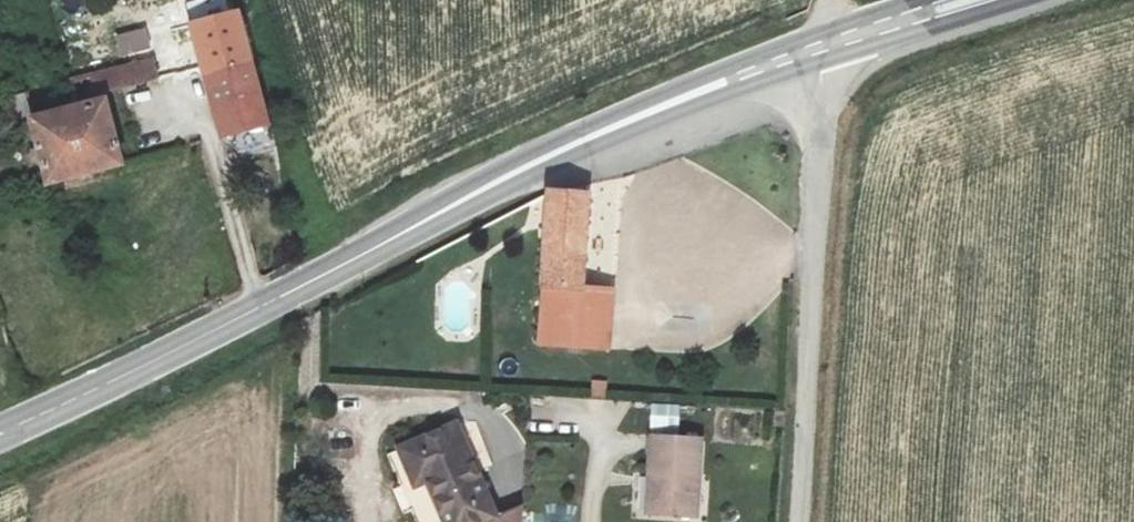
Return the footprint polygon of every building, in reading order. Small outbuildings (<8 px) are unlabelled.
[(191,24),(223,136),(232,134),(236,153),(272,144),(237,9),(190,22),(191,24)] [(145,25),(114,33),(121,57),(151,49),(145,25)] [(47,181),(84,171),(122,161),(104,88),(122,84),(159,75),(155,60),(70,77),(75,107),(67,109),(30,118),(47,181)] [(551,195),(546,290),(584,287),(588,197),(551,195)] [(584,287),(546,290),(543,344),(611,352),(617,293),(584,287)] [(678,429),(679,404),(650,403),(649,428),(678,429)] [(402,451),(418,489),(429,484),(447,521),(489,521),(498,517),(457,427),(402,451)] [(653,440),(650,512),(698,519),(701,479),(698,479),(701,443),(653,440)]
